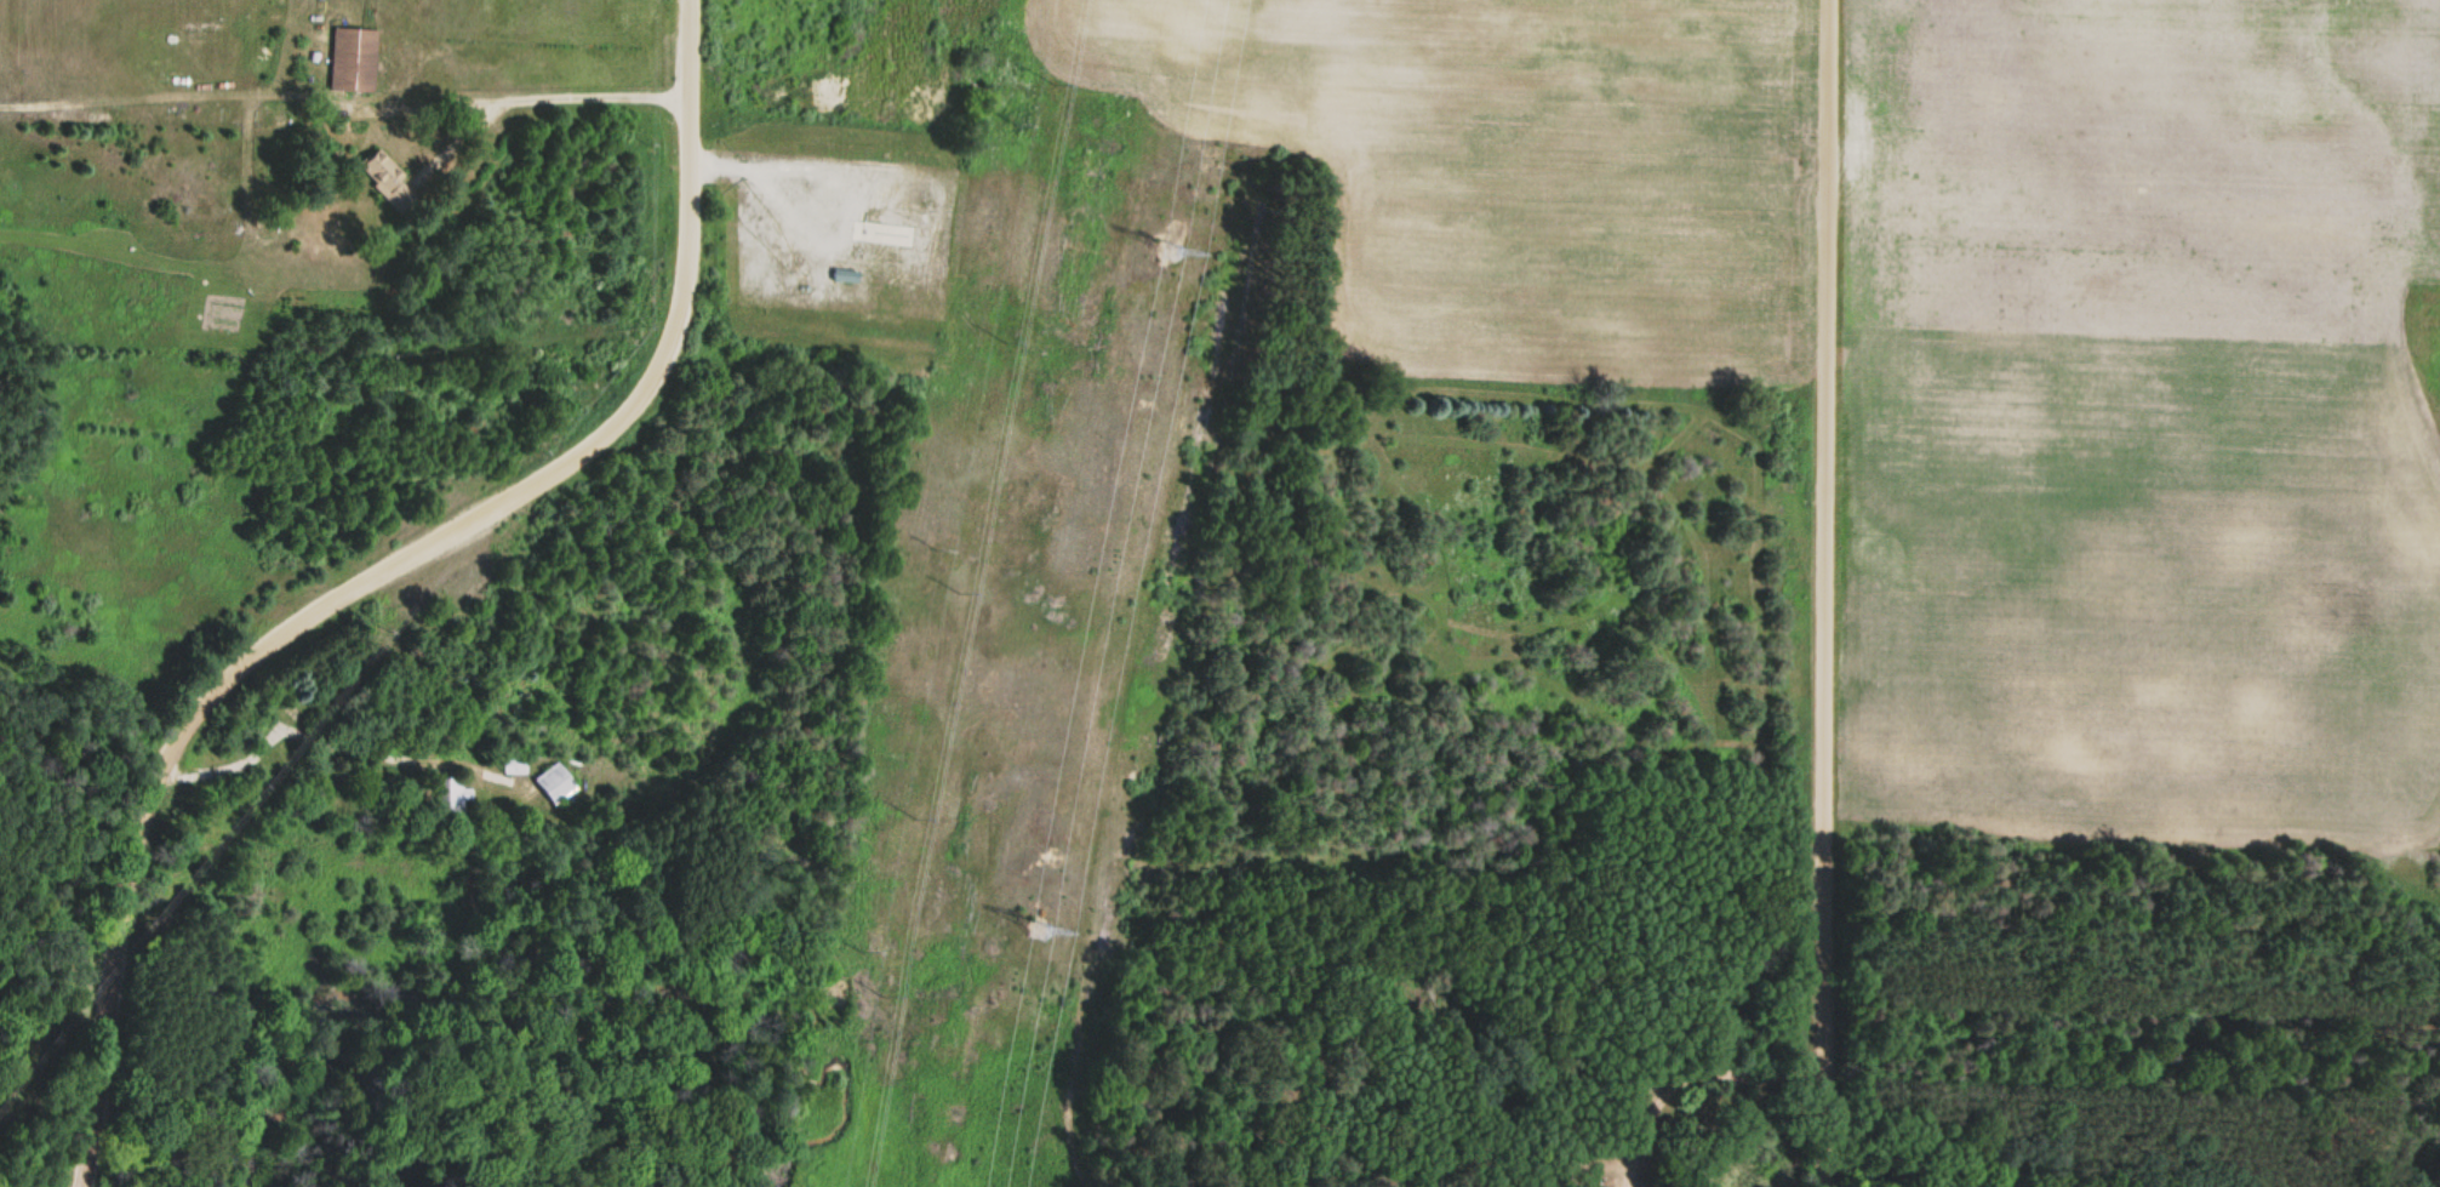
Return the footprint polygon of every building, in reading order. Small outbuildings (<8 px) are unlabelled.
[(377,29),(333,28),(332,90),(375,91),(377,29)] [(362,165),(395,213),(408,203),(394,182),(402,176),(384,149),(362,165)] [(577,786),(560,761),(534,780),(551,805),(577,786)] [(441,778),(441,820),(462,820),(462,778),(441,778)]
